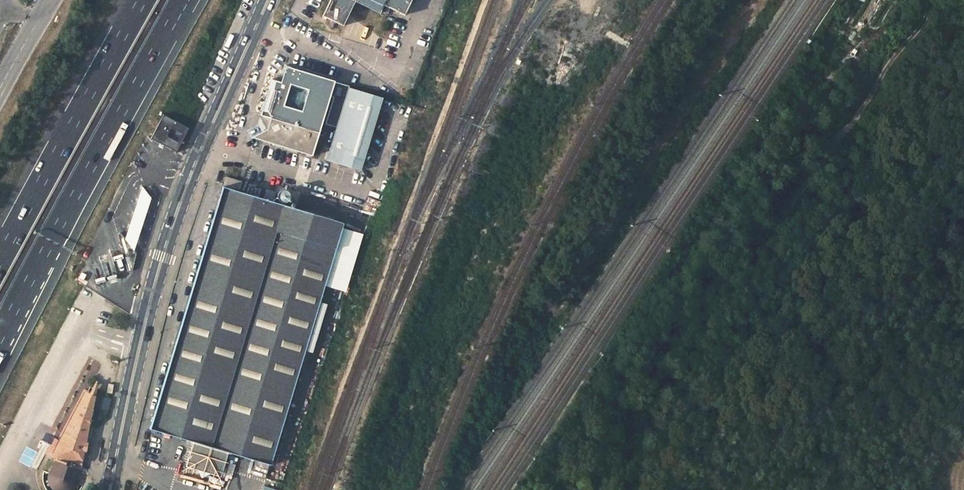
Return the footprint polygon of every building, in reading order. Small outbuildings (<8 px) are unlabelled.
[(322,15),(342,25),(355,0),(329,0),(322,15)] [(380,12),(384,5),(403,15),(411,0),(356,0),(380,12)] [(334,81),(291,68),(291,65),(287,64),(282,82),(271,79),(260,114),(264,116),(270,127),(267,129),(263,142),(311,157),(330,94),(334,81)] [(337,123),(348,88),(349,86),(334,81),(330,94),(334,96),(326,120),(337,123)] [(361,172),(383,98),(348,88),(337,123),(326,161),(361,172)] [(163,116),(151,140),(176,152),(187,128),(163,116)] [(249,138),(263,142),(267,129),(249,138)] [(226,175),(150,428),(194,441),(186,467),(197,470),(201,477),(207,473),(219,477),(227,451),(259,461),(258,462),(251,460),(247,472),(266,478),(270,464),(271,465),(343,223),(232,190),(232,188),(240,190),(243,180),(226,175)] [(120,248),(135,253),(152,199),(137,194),(120,248)] [(88,443),(86,442),(95,396),(90,394),(89,396),(84,394),(56,447),(50,444),(45,453),(56,459),(49,473),(48,478),(49,483),(51,486),(54,489),(72,489),(73,489),(77,485),(81,465),(84,451),(87,451),(88,443)]
